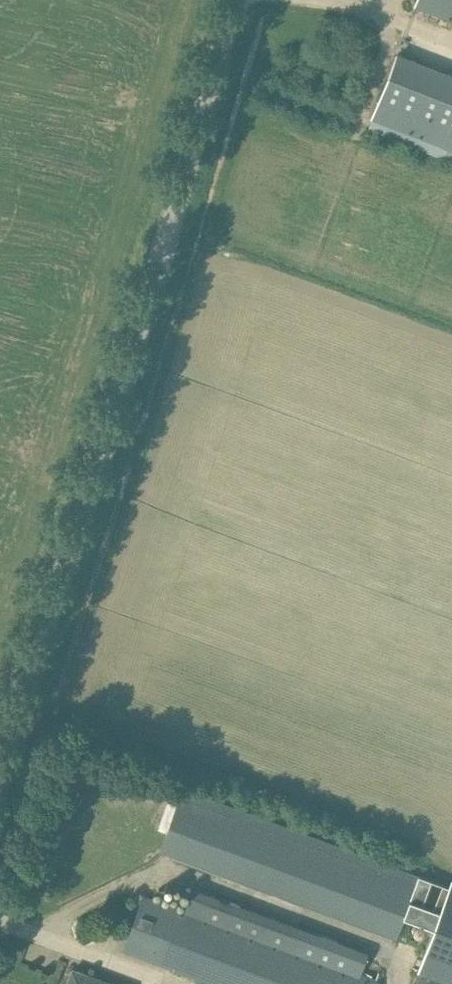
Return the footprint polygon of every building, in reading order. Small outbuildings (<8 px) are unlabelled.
[(416,6),(435,13),(451,20),(451,0),(418,0),(416,6)] [(370,125),(451,157),(451,75),(398,54),(370,125)] [(159,850),(396,938),(404,916),(434,927),(418,970),(451,983),(451,880),(449,887),(417,875),(188,789),(184,799),(179,797),(159,850)] [(195,888),(186,911),(144,896),(125,949),(219,983),(380,983),(381,982),(359,974),(367,953),(213,895),(195,888)] [(73,968),(67,983),(116,983),(73,968)]
